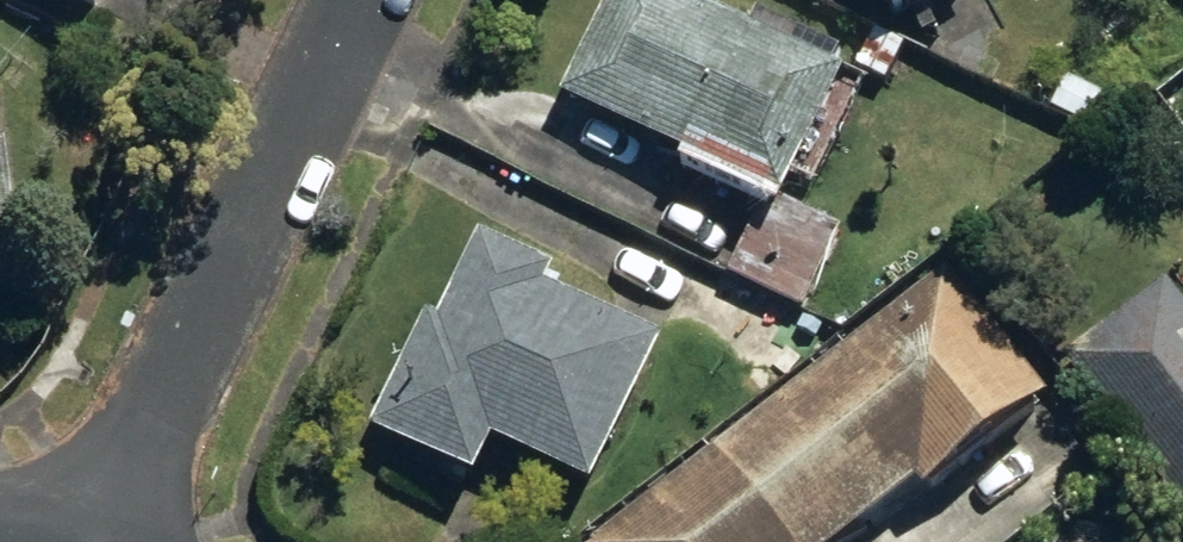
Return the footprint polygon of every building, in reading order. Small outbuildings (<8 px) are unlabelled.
[(82,37),(99,0),(3,0),(82,37)] [(679,0),(609,0),(553,108),(680,174),(672,189),(754,231),(777,186),(804,200),(858,95),(834,82),(840,70),(745,21),(739,31),(679,0)] [(871,35),(937,0),(852,0),(871,35)] [(14,271),(4,167),(0,167),(0,273),(14,271)] [(471,241),(361,444),(461,500),(484,460),(576,512),(657,368),(606,339),(612,327),(543,288),(545,283),(471,241)] [(583,541),(865,541),(1039,414),(940,279),(583,541)] [(1051,369),(1177,541),(1182,541),(1182,313),(1164,287),(1051,369)]
